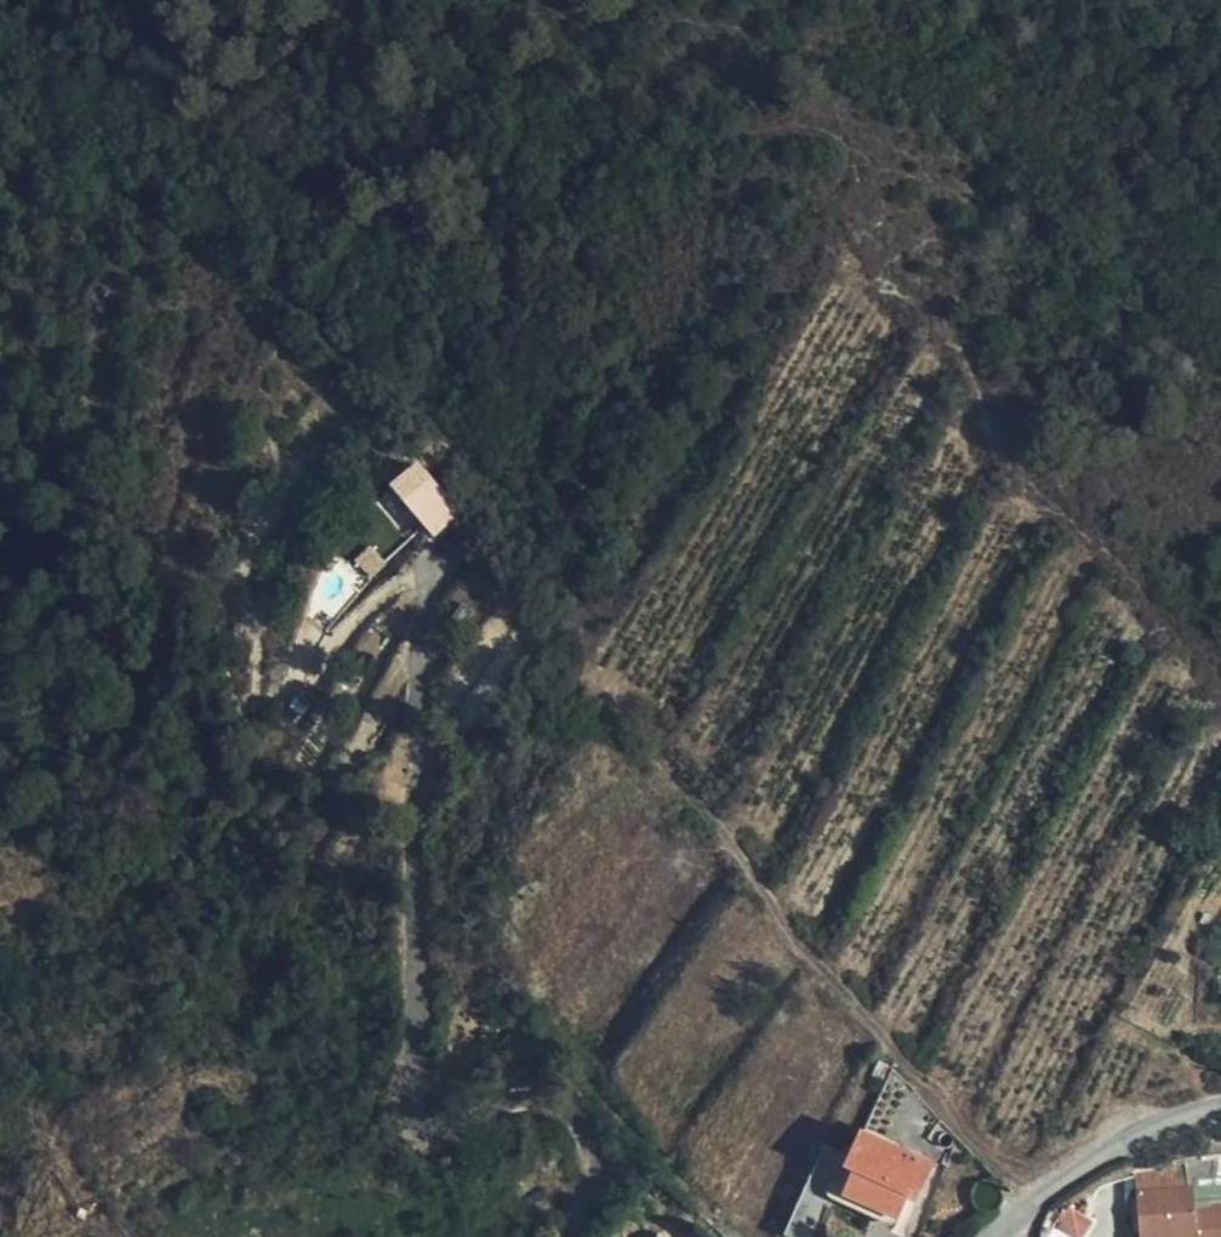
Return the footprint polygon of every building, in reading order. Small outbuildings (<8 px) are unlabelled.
[(389,480),(430,539),(462,516),(422,458),(389,480)] [(927,1169),(858,1138),(845,1163),(816,1149),(776,1236),(814,1236),(828,1203),(896,1227),(905,1201),(914,1203),(927,1169)] [(1139,1190),(1140,1236),(1220,1236),(1220,1172),(1193,1173),(1191,1164),(1140,1165),(1139,1190)] [(1055,1236),(1085,1236),(1094,1216),(1068,1206),(1055,1236)]
